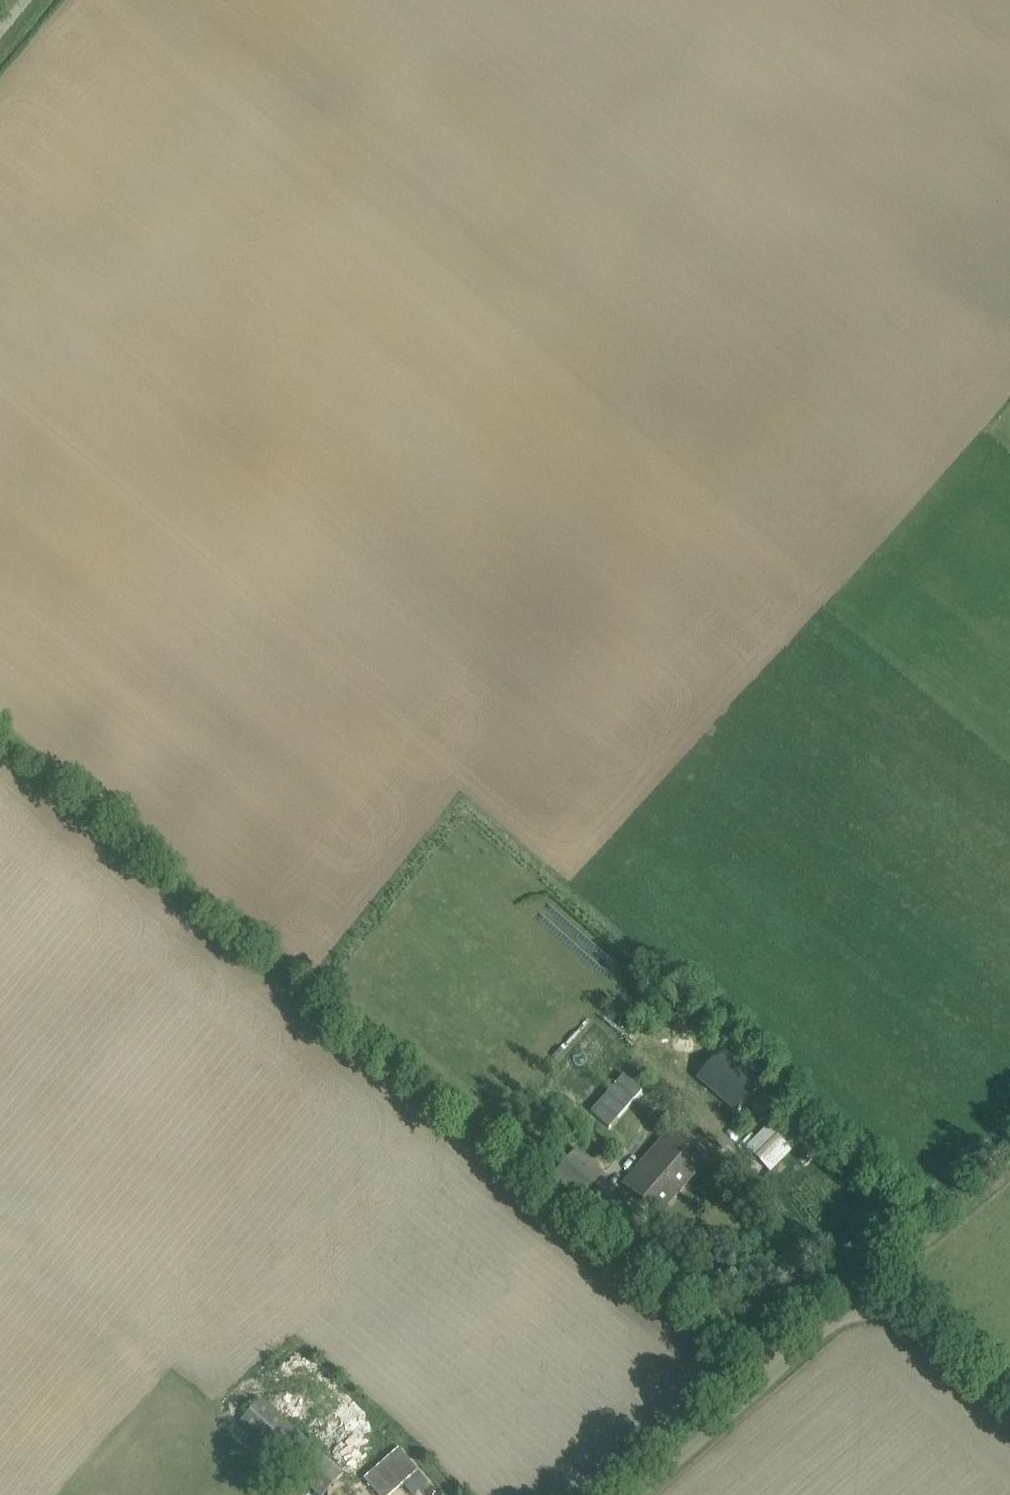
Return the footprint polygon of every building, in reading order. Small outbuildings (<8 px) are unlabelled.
[(718,1054),(697,1079),(736,1113),(757,1088),(718,1054)] [(591,1112),(593,1113),(609,1128),(642,1092),(624,1076),(623,1075),(591,1112)] [(706,1161),(691,1148),(670,1130),(642,1162),(625,1147),(605,1170),(659,1216),(706,1161)] [(561,1170),(573,1179),(568,1185),(582,1197),(601,1175),(576,1153),(561,1170)] [(261,1400),(239,1425),(318,1494),(324,1494),(344,1474),(261,1400)] [(404,1494),(437,1494),(399,1447),(379,1463),(404,1494)] [(166,1485),(155,1494),(176,1494),(166,1485)]
